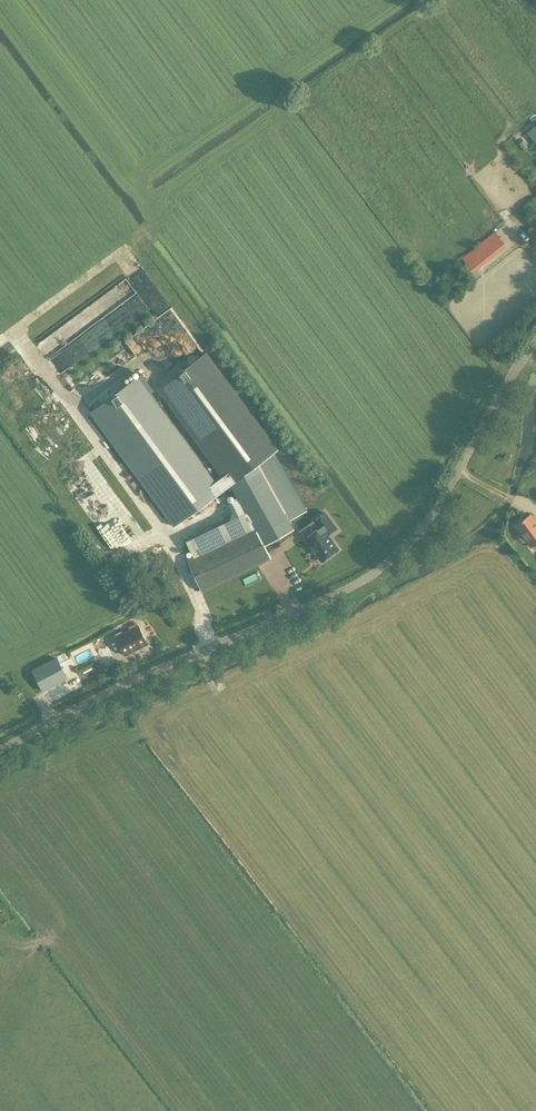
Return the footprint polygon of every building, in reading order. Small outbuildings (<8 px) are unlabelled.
[(528,133),(535,143),(535,126),(528,133)] [(495,231),(462,258),(473,272),(506,245),(495,231)] [(98,298),(109,315),(74,338),(84,352),(151,309),(130,278),(98,298)] [(62,351),(54,361),(66,371),(76,358),(78,359),(83,353),(77,349),(73,354),(70,351),(67,355),(62,351)] [(277,451),(204,351),(156,387),(230,486),(258,465),(264,460),(277,451)] [(173,528),(230,486),(224,478),(218,482),(140,377),(89,415),(173,528)] [(25,391),(26,396),(40,393),(39,387),(25,391)] [(230,486),(264,545),(310,519),(274,455),(264,460),(258,465),(260,468),(230,486)] [(91,509),(113,546),(130,536),(125,528),(135,522),(117,492),(103,499),(105,502),(91,509)] [(514,525),(520,534),(519,535),(519,538),(522,542),(524,542),(525,541),(530,548),(535,544),(535,520),(531,513),(514,525)] [(246,514),(185,543),(193,558),(201,575),(252,551),(261,546),(246,514)] [(327,565),(343,553),(332,538),(341,532),(329,516),(318,524),(324,531),(309,542),(327,565)] [(139,626),(116,638),(125,655),(148,643),(139,626)] [(98,648),(102,657),(95,660),(98,668),(108,664),(108,665),(118,661),(110,643),(98,648)]
